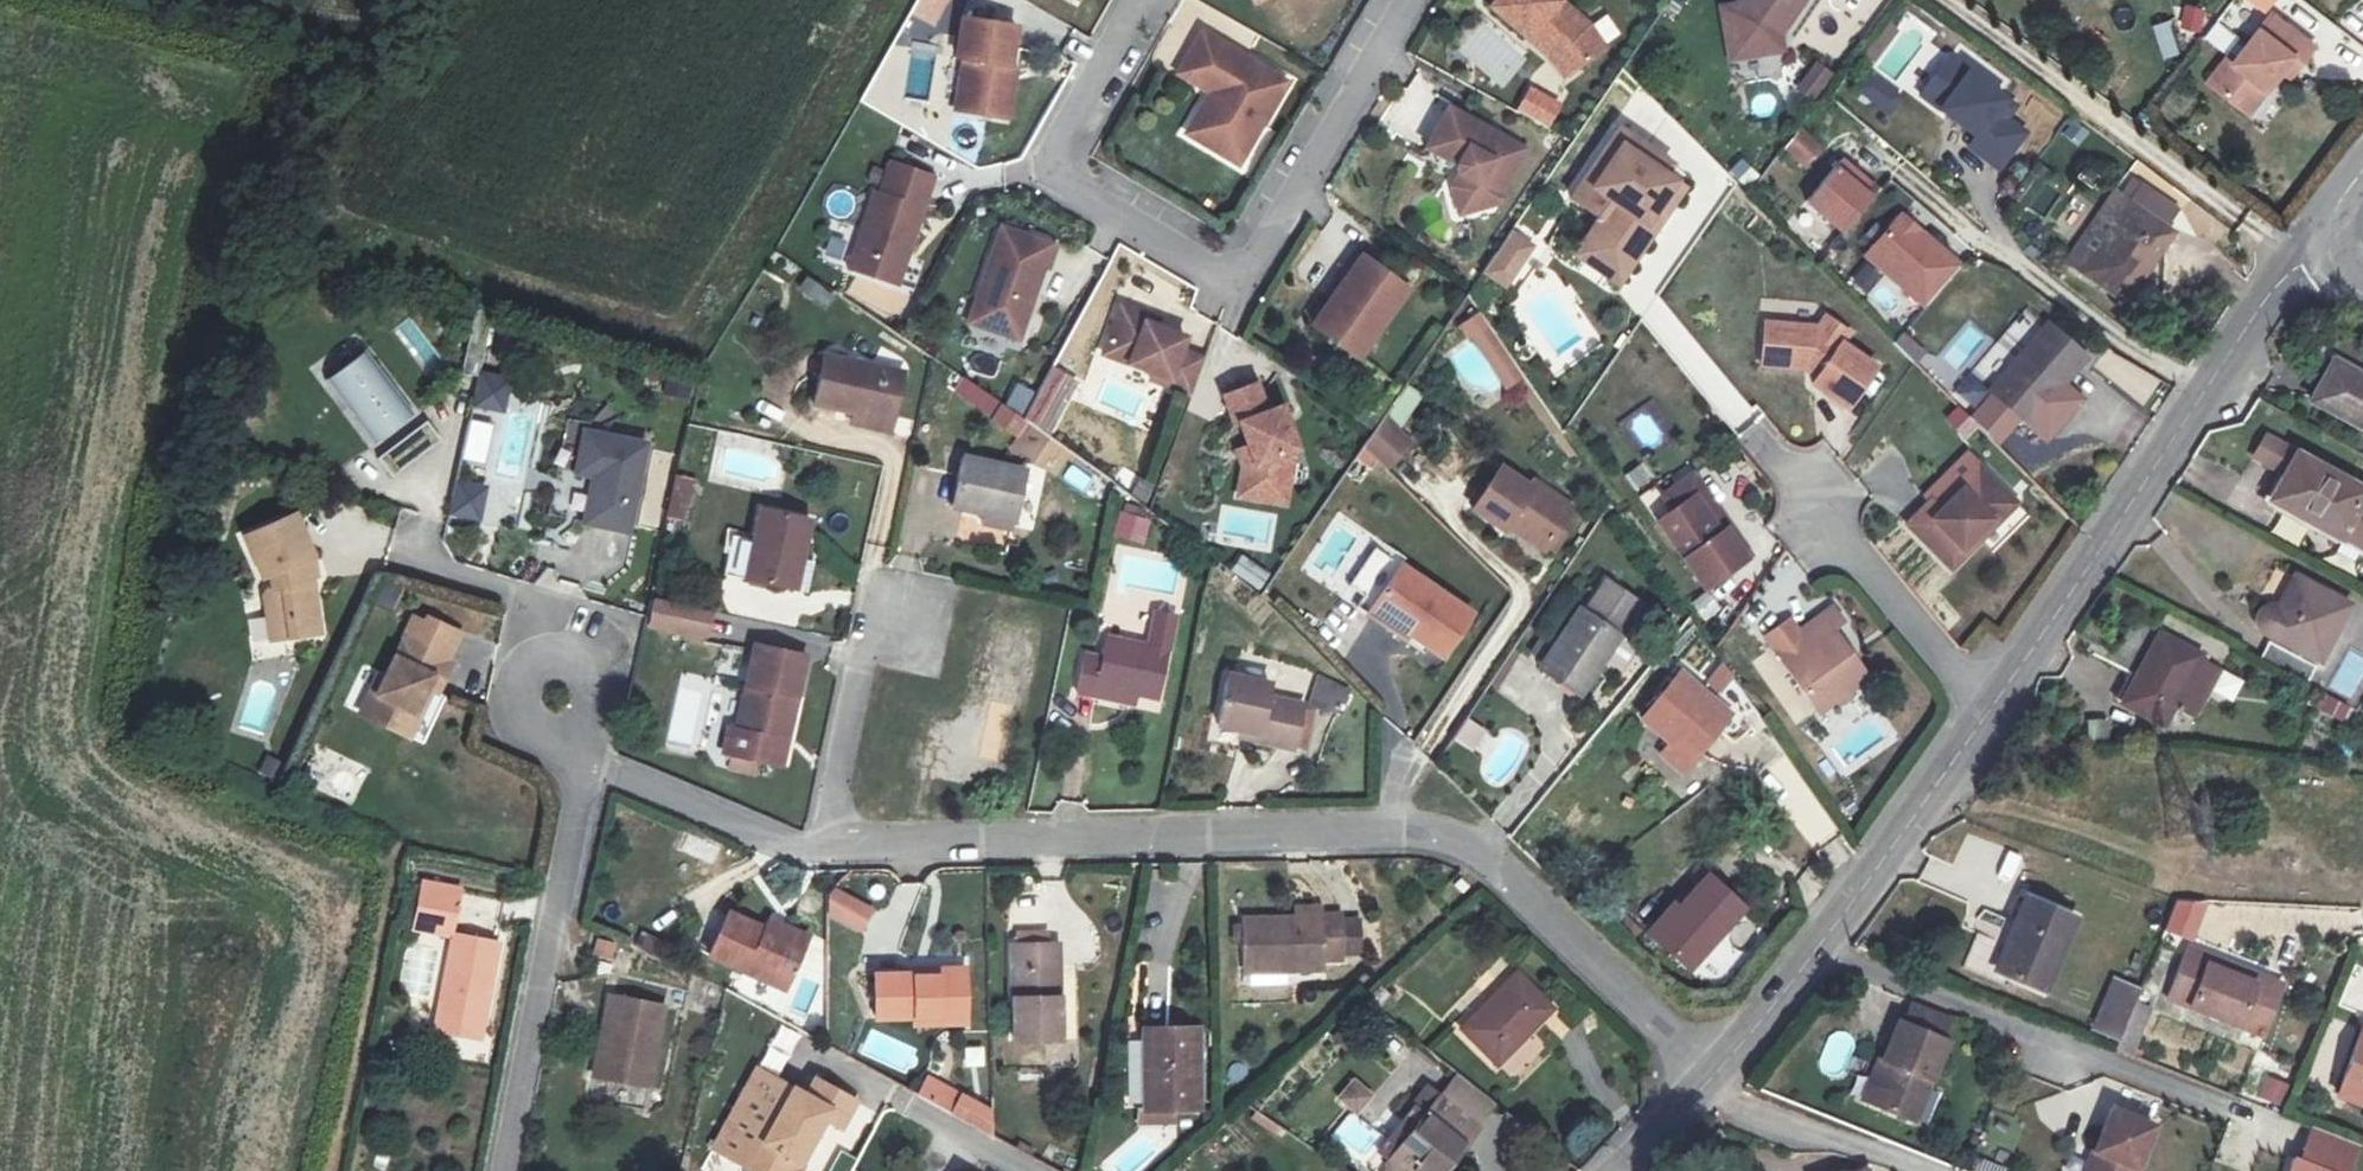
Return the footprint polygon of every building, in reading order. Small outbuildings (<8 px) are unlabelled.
[(1492,9),(1555,62),(1566,54),(1578,71),(1607,51),(1592,28),(1559,0),(1499,0),(1492,9)] [(1723,20),(1735,68),(1788,54),(1787,40),(1812,0),(1745,0),(1737,14),(1723,20)] [(2242,44),(2237,40),(2219,62),(2251,89),(2270,66),(2275,70),(2290,52),(2301,39),(2310,46),(2320,33),(2280,0),(2278,0),(2242,44)] [(2179,27),(2200,33),(2207,10),(2185,4),(2179,27)] [(2149,25),(2162,60),(2180,54),(2168,18),(2149,25)] [(1019,30),(965,22),(959,61),(966,62),(957,114),(999,120),(1007,69),(1013,70),(1019,30)] [(1289,85),(1205,36),(1181,76),(1213,95),(1229,105),(1205,144),(1242,166),(1289,85)] [(2310,46),(2301,39),(2290,52),(2299,60),(2310,46)] [(1566,54),(1555,62),(1567,79),(1578,71),(1566,54)] [(2017,108),(1950,59),(1922,98),(1983,142),(1976,152),(2007,174),(2033,138),(2008,120),(2017,108)] [(1811,101),(1831,73),(1814,60),(1794,89),(1811,101)] [(1013,70),(1007,69),(999,120),(1010,122),(1019,71),(1013,70)] [(1872,101),(1883,87),(1871,78),(1860,93),(1872,101)] [(1891,115),(1902,101),(1883,87),(1872,101),(1891,115)] [(1539,123),(1550,101),(1532,91),(1520,113),(1539,123)] [(1229,105),(1213,95),(1190,135),(1205,144),(1229,105)] [(1450,101),(1424,146),(1456,163),(1459,170),(1448,185),(1462,216),(1495,205),(1530,148),(1450,101)] [(1549,129),(1561,107),(1550,101),(1539,123),(1549,129)] [(1803,127),(1789,146),(1811,162),(1825,143),(1803,127)] [(1619,136),(1576,199),(1606,220),(1590,243),(1622,265),(1647,227),(1639,221),(1671,173),(1619,136)] [(1741,157),(1726,171),(1744,190),(1758,176),(1741,157)] [(1849,232),(1883,189),(1846,159),(1812,202),(1849,232)] [(938,180),(893,165),(883,195),(877,192),(851,273),(902,290),(938,180)] [(2080,168),(2072,184),(2091,194),(2099,178),(2080,168)] [(2118,181),(2072,250),(2134,291),(2171,235),(2163,229),(2171,216),(2118,181)] [(2024,208),(2041,221),(2060,194),(2043,182),(2024,208)] [(1961,267),(1899,216),(1865,258),(1927,309),(1961,267)] [(1059,249),(1004,231),(980,302),(989,305),(981,329),(1022,343),(1047,270),(1052,271),(1059,249)] [(1517,231),(1484,278),(1511,292),(1543,246),(1517,231)] [(1363,252),(1309,324),(1362,361),(1414,289),(1363,252)] [(804,278),(796,291),(823,307),(830,294),(804,278)] [(989,305),(980,302),(972,326),(981,329),(989,305)] [(1152,316),(1127,307),(1113,344),(1139,353),(1135,365),(1159,373),(1157,380),(1197,395),(1210,359),(1186,350),(1191,337),(1150,323),(1152,316)] [(1994,331),(1996,349),(2017,366),(1992,399),(2034,431),(2060,398),(2070,384),(2077,389),(2098,406),(2120,378),(2092,356),(2088,362),(2046,329),(2025,313),(2006,315),(1994,331)] [(2051,323),(2046,329),(2088,362),(2092,356),(2051,323)] [(1822,334),(1771,335),(1771,361),(1810,361),(1826,373),(1818,387),(1850,411),(1876,372),(1846,351),(1850,340),(1829,324),(1822,334)] [(1523,378),(1487,330),(1473,341),(1509,388),(1523,378)] [(2328,386),(2362,405),(2362,347),(2353,341),(2328,386)] [(1139,353),(1113,344),(1109,355),(1135,365),(1139,353)] [(373,353),(332,381),(377,444),(414,418),(417,416),(373,353)] [(901,373),(823,356),(813,407),(852,416),(854,408),(892,417),(901,373)] [(479,372),(471,410),(502,415),(509,378),(479,372)] [(952,398),(1015,433),(1023,419),(961,383),(952,398)] [(2070,384),(2060,398),(2067,403),(2077,389),(2070,384)] [(1259,386),(1227,398),(1239,429),(1242,428),(1250,448),(1258,471),(1255,491),(1291,497),(1298,454),(1301,452),(1285,409),(1270,415),(1259,386)] [(1650,400),(1620,420),(1643,453),(1672,432),(1650,400)] [(1420,443),(1393,415),(1373,446),(1395,468),(1420,443)] [(423,427),(414,418),(377,444),(384,454),(423,427)] [(468,420),(460,460),(484,465),(491,424),(468,420)] [(442,441),(431,425),(423,427),(384,454),(377,461),(389,477),(442,441)] [(2020,425),(2003,442),(2032,471),(2049,454),(2020,425)] [(2291,490),(2362,530),(2362,460),(2308,429),(2289,463),(2301,469),(2291,490)] [(652,443),(592,430),(585,473),(599,476),(592,521),(638,529),(652,443)] [(2263,431),(2248,458),(2277,474),(2292,447),(2263,431)] [(1250,448),(1239,453),(1246,470),(1241,501),(1289,508),(1291,497),(1255,491),(1258,471),(1250,448)] [(1029,465),(961,452),(951,501),(985,507),(983,518),(1018,525),(1029,465)] [(2301,469),(2289,463),(2277,483),(2291,490),(2301,469)] [(1631,492),(1649,482),(1639,465),(1622,474),(1631,492)] [(1081,494),(1091,480),(1069,466),(1060,480),(1081,494)] [(2025,499),(1990,467),(1953,508),(1940,496),(1917,521),(1964,565),(2025,499)] [(1575,504),(1543,483),(1539,489),(1515,473),(1487,516),(1510,530),(1517,518),(1534,529),(1529,537),(1554,554),(1568,532),(1560,526),(1575,504)] [(672,475),(661,528),(682,533),(693,480),(672,475)] [(447,519),(480,522),(483,483),(450,481),(447,519)] [(1699,488),(1663,513),(1710,578),(1750,548),(1729,519),(1724,523),(1699,488)] [(760,504),(745,577),(794,586),(800,552),(808,514),(760,504)] [(1560,526),(1568,532),(1583,509),(1575,504),(1560,526)] [(1118,511),(1110,539),(1141,548),(1149,519),(1118,511)] [(285,514),(240,539),(259,574),(268,570),(272,589),(263,595),(277,638),(321,627),(303,554),(309,547),(285,514)] [(744,576),(747,538),(727,536),(724,575),(744,576)] [(1372,612),(1405,563),(1381,546),(1355,584),(1370,594),(1362,605),(1372,612)] [(800,552),(794,586),(804,589),(811,554),(800,552)] [(2359,585),(2304,555),(2288,582),(2273,585),(2268,596),(2272,606),(2331,640),(2359,585)] [(1255,580),(1264,567),(1251,558),(1242,571),(1255,580)] [(1481,611),(1407,561),(1405,563),(1372,612),(1429,651),(1434,644),(1451,656),(1481,611)] [(1268,590),(1277,576),(1264,567),(1255,580),(1268,590)] [(707,640),(713,610),(650,599),(645,630),(707,640)] [(1821,645),(1796,662),(1829,710),(1839,704),(1843,709),(1864,694),(1860,689),(1878,677),(1847,631),(1857,625),(1845,607),(1811,631),(1821,645)] [(1587,609),(1565,642),(1575,648),(1596,615),(1587,609)] [(1632,637),(1596,615),(1575,648),(1565,642),(1548,671),(1593,699),(1632,637)] [(2226,644),(2180,622),(2140,693),(2182,717),(2193,696),(2211,706),(2237,660),(2222,651),(2226,644)] [(1177,646),(1110,631),(1107,645),(1090,642),(1080,689),(1102,693),(1104,680),(1141,688),(1167,694),(1177,646)] [(466,666),(415,643),(391,693),(385,689),(371,718),(420,741),(443,692),(451,696),(466,666)] [(754,643),(737,729),(778,738),(788,691),(799,693),(807,654),(754,643)] [(1717,665),(1702,684),(1717,696),(1732,677),(1717,665)] [(1737,715),(1684,674),(1656,710),(1684,731),(1676,741),(1667,753),(1692,773),(1737,715)] [(1274,684),(1236,675),(1223,726),(1258,735),(1257,741),(1295,749),(1305,708),(1270,699),(1274,684)] [(1313,678),(1309,701),(1342,708),(1346,685),(1313,678)] [(1104,680),(1102,693),(1138,702),(1141,688),(1104,680)] [(788,691),(778,738),(789,740),(799,693),(788,691)] [(2320,693),(2311,710),(2341,725),(2350,708),(2320,693)] [(1684,731),(1656,710),(1648,720),(1676,741),(1684,731)] [(1471,753),(1485,731),(1464,718),(1450,740),(1471,753)] [(2085,721),(2087,743),(2108,742),(2106,720),(2085,721)] [(1715,876),(1662,940),(1699,970),(1752,906),(1715,876)] [(458,892),(423,885),(416,926),(451,933),(458,892)] [(861,935),(874,909),(834,889),(821,916),(861,935)] [(2061,909),(2018,896),(1991,971),(2034,986),(2061,909)] [(806,938),(732,908),(713,954),(787,985),(806,938)] [(1320,918),(1248,918),(1249,971),(1296,971),(1296,959),(1328,959),(1340,959),(1340,910),(1320,911),(1320,918)] [(2199,929),(2175,985),(2247,1018),(2273,964),(2199,929)] [(499,941),(454,933),(438,1013),(445,1014),(441,1030),(472,1035),(475,1019),(484,1021),(499,941)] [(593,939),(589,956),(611,960),(614,943),(593,939)] [(1013,945),(1014,1045),(1060,1045),(1060,1001),(1053,1001),(1052,944),(1013,945)] [(2139,955),(2127,983),(2111,976),(2087,1034),(2134,1053),(2152,1009),(2133,1001),(2150,960),(2139,955)] [(1296,959),(1296,971),(1328,972),(1328,959),(1296,959)] [(942,973),(942,965),(913,964),(913,974),(942,973)] [(913,974),(873,973),(873,1018),(912,1018),(943,1019),(944,1029),(963,1030),(963,965),(942,965),(942,973),(913,974)] [(1517,971),(1459,1029),(1496,1066),(1554,1009),(1517,971)] [(660,1001),(610,993),(602,1043),(607,1044),(602,1072),(648,1079),(660,1001)] [(943,1019),(912,1018),(912,1029),(944,1029),(943,1019)] [(1942,1040),(1891,1022),(1877,1060),(1883,1063),(1867,1107),(1912,1123),(1942,1040)] [(1142,1027),(1140,1104),(1191,1106),(1193,1029),(1142,1027)] [(2337,1088),(2362,1099),(2362,1028),(2337,1088)] [(982,1046),(961,1047),(962,1068),(983,1066),(982,1046)] [(1877,1060),(1871,1059),(1856,1101),(1867,1107),(1883,1063),(1877,1060)] [(2255,1099),(2279,1108),(2288,1084),(2264,1075),(2255,1099)] [(926,1077),(919,1091),(952,1109),(960,1095),(926,1077)] [(778,1080),(735,1160),(756,1170),(803,1170),(802,1170),(835,1110),(848,1117),(858,1099),(817,1078),(807,1096),(778,1080)] [(1379,1160),(1391,1170),(1438,1170),(1458,1147),(1454,1143),(1468,1127),(1433,1097),(1379,1160)] [(2101,1103),(2074,1170),(2124,1170),(2144,1120),(2101,1103)] [(2303,1128),(2295,1153),(2301,1155),(2298,1165),(2287,1161),(2283,1170),(2341,1170),(2351,1144),(2303,1128)] [(1379,1160),(1370,1170),(1391,1170),(1379,1160)]
